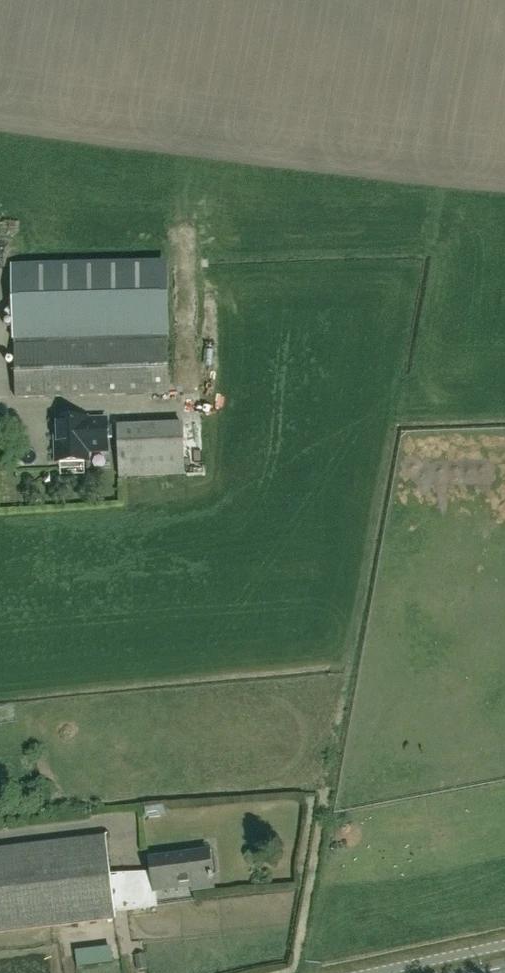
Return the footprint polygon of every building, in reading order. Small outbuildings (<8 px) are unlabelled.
[(165,341),(147,341),(13,346),(15,398),(125,394),(125,395),(148,394),(168,395),(166,375),(165,341)] [(105,417),(53,419),(55,463),(87,462),(87,452),(107,451),(105,417)] [(119,478),(185,475),(182,422),(117,425),(119,478)] [(164,806),(144,808),(145,817),(165,815),(164,806)] [(155,894),(114,899),(106,834),(0,847),(0,931),(116,917),(115,912),(157,907),(155,894)] [(192,890),(213,887),(209,851),(150,858),(154,890),(171,888),(171,884),(191,882),(192,890)]
